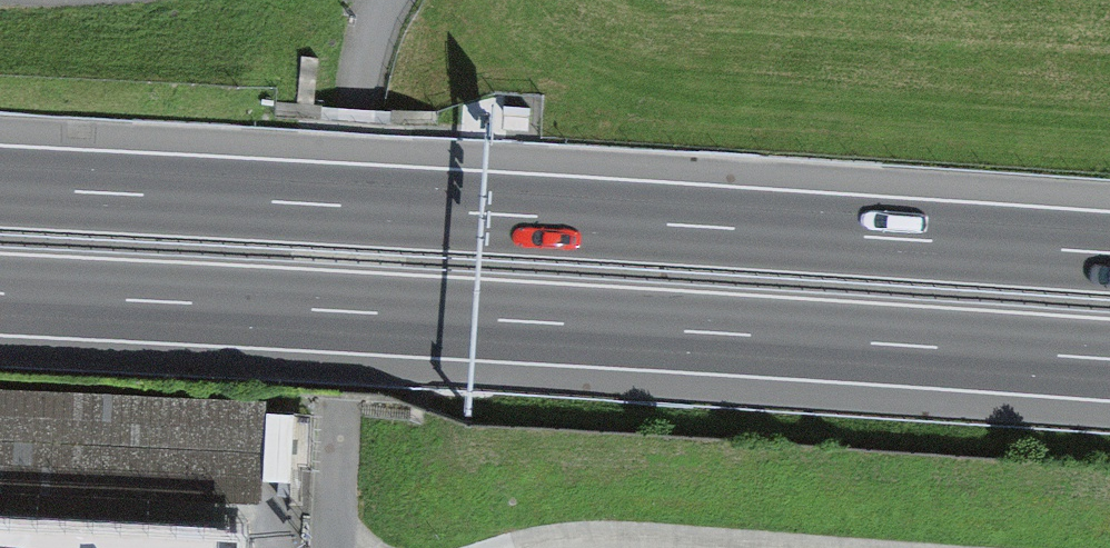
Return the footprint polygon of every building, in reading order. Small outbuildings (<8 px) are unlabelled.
[(248,533),(0,519),(0,547),(247,547),(248,533)]
